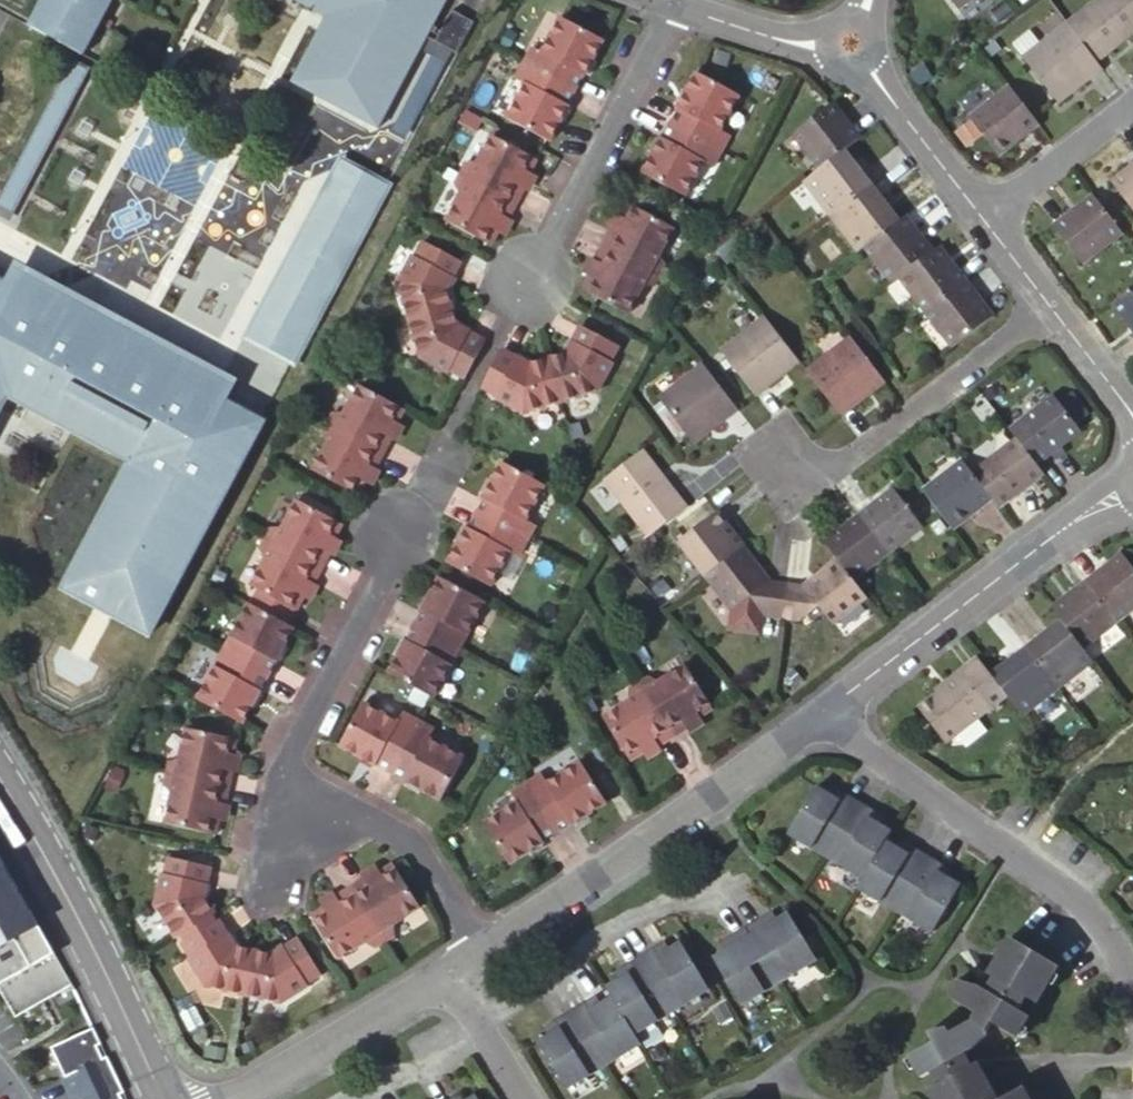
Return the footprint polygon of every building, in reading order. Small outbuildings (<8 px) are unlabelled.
[(40,38),(73,55),(80,58),(89,63),(122,0),(59,0),(40,38)] [(330,18),(294,87),(379,130),(409,70),(419,52),(425,40),(426,38),(446,0),(294,0),(330,18)] [(987,9),(996,21),(1008,13),(999,0),(987,9)] [(1081,14),(1065,26),(1093,63),(1132,34),(1132,0),(1100,0),(1081,14)] [(426,38),(425,40),(438,47),(450,53),(455,55),(471,23),(451,13),(436,44),(426,38)] [(608,46),(565,23),(546,57),(537,53),(528,69),(578,96),(587,81),(588,82),(608,46)] [(1093,63),(1065,26),(1040,45),(1023,58),(1023,59),(1057,103),(1099,72),(1093,63)] [(1013,44),(1023,58),(1040,45),(1030,32),(1013,44)] [(438,47),(425,40),(419,52),(432,60),(393,134),(405,140),(450,53),(438,47)] [(578,96),(528,69),(520,84),(529,89),(510,125),(552,148),(572,112),(570,111),(578,96)] [(95,79),(83,72),(8,217),(21,223),(95,79)] [(723,132),(742,97),(699,75),(680,110),(681,111),(673,126),(723,154),(732,137),(723,132)] [(1036,127),(1005,89),(966,119),(969,122),(981,138),(996,157),(1036,127)] [(837,116),(830,105),(789,139),(813,173),(821,166),(842,150),(855,139),(837,116)] [(969,122),(957,132),(970,147),(981,138),(969,122)] [(723,154),(673,126),(663,140),(665,141),(644,177),(687,200),(705,165),(714,170),(723,154)] [(529,163),(483,138),(466,171),(458,167),(453,178),(509,207),(525,177),(522,176),(529,163)] [(871,188),(842,150),(821,166),(813,173),(805,180),(800,183),(829,220),(871,188)] [(1112,183),(1132,209),(1132,167),(1112,183)] [(269,361),(363,180),(339,168),(245,349),(269,361)] [(509,207),(453,178),(447,187),(456,192),(438,226),(484,250),(491,236),(493,237),(509,207)] [(387,193),(363,180),(269,361),(293,374),(387,193)] [(863,249),(898,223),(871,188),(829,220),(855,255),(863,249)] [(1120,236),(1092,198),(1052,228),(1079,265),(1120,236)] [(660,266),(677,232),(631,209),(624,223),(622,221),(606,252),(663,280),(668,270),(660,266)] [(896,280),(931,253),(904,218),(898,223),(863,249),(890,284),(896,280)] [(456,269),(419,249),(411,265),(408,263),(393,291),(404,328),(448,315),(442,296),(456,269)] [(931,253),(896,280),(924,316),(965,286),(960,279),(938,250),(931,253)] [(663,280),(606,252),(591,281),(593,282),(587,295),(633,319),(649,287),(658,291),(663,280)] [(1107,301),(1132,337),(1132,283),(1107,301)] [(965,286),(924,316),(948,348),(958,342),(990,317),(965,286)] [(0,296),(0,426),(8,410),(66,440),(131,474),(64,603),(151,648),(263,432),(0,296)] [(754,395),(798,362),(772,327),(762,314),(719,348),(754,395)] [(453,334),(448,315),(404,328),(416,364),(443,380),(445,377),(460,386),(481,348),(453,334)] [(563,358),(543,365),(557,408),(593,396),(608,368),(606,366),(614,351),(577,332),(563,358)] [(873,369),(849,338),(805,371),(838,415),(884,383),(873,369)] [(524,372),(497,358),(477,395),(492,403),(490,405),(519,421),(557,408),(543,365),(524,372)] [(717,385),(700,363),(654,397),(689,444),(693,440),(735,409),(717,385)] [(393,415),(347,391),(330,424),(321,420),(316,431),(373,459),(389,430),(386,429),(393,415)] [(1061,412),(1051,399),(1007,432),(1015,443),(1033,467),(1077,434),(1061,412)] [(373,459),(316,431),(311,441),(319,445),(302,479),(349,502),(355,489),(358,490),(373,459)] [(1040,478),(1033,467),(1015,443),(969,478),(987,502),(994,511),(1040,478)] [(684,507),(640,449),(604,476),(648,535),(684,507)] [(949,530),(987,502),(969,478),(967,476),(958,463),(921,493),(937,514),(949,530)] [(537,488),(494,466),(476,503),(477,504),(470,518),(520,544),(528,529),(519,524),(537,488)] [(885,556),(918,530),(889,491),(870,505),(855,516),(885,556)] [(332,534),(286,510),(269,543),(261,539),(255,549),(312,578),(328,549),(325,547),(332,534)] [(712,510),(672,542),(701,577),(741,547),(712,510)] [(851,583),(885,556),(855,516),(838,529),(821,543),(833,560),(851,583)] [(520,544),(470,518),(462,533),(461,532),(442,569),(485,591),(503,556),(512,561),(520,544)] [(743,599),(757,619),(779,622),(785,582),(766,580),(741,547),(701,577),(728,609),(743,599)] [(312,578),(255,549),(250,560),(258,564),(242,597),(288,621),(294,608),(297,609),(312,578)] [(1132,605),(1132,567),(1119,549),(1082,576),(1113,619),(1132,605)] [(851,583),(833,560),(812,577),(803,583),(785,582),(779,622),(794,624),(815,609),(828,626),(864,600),(851,583)] [(1077,646),(1113,619),(1082,576),(1046,603),(1057,620),(1066,633),(1077,646)] [(435,583),(410,632),(447,651),(454,636),(462,640),(480,607),(435,583)] [(288,621),(243,599),(236,613),(281,636),(288,621)] [(257,684),(281,636),(236,613),(220,646),(228,650),(220,665),(257,684)] [(1066,633),(1057,620),(1022,645),(1055,686),(1089,662),(1081,652),(1077,646),(1066,633)] [(447,651),(410,632),(385,680),(430,703),(447,670),(439,666),(447,651)] [(462,640),(454,636),(447,651),(455,655),(462,640)] [(1017,715),(1055,686),(1022,645),(985,672),(992,682),(1002,696),(1017,715)] [(228,650),(220,646),(212,661),(220,665),(228,650)] [(455,655),(447,651),(439,666),(447,670),(455,655)] [(992,682),(985,672),(969,654),(930,683),(935,690),(922,700),(919,701),(912,705),(934,732),(940,740),(983,709),(975,695),(992,682)] [(220,665),(212,661),(204,676),(212,681),(220,665)] [(257,684),(220,665),(212,681),(204,676),(187,710),(232,733),(257,684)] [(651,677),(641,683),(676,736),(692,726),(704,718),(702,715),(715,707),(687,665),(656,685),(651,677)] [(975,695),(983,709),(1002,696),(992,682),(975,695)] [(636,698),(605,718),(633,761),(645,753),(647,755),(658,748),(676,736),(655,705),(646,692),(641,683),(631,690),(636,698)] [(390,727),(356,709),(333,752),(368,770),(369,769),(385,777),(412,726),(395,718),(390,727)] [(428,735),(412,726),(385,777),(402,786),(401,787),(435,805),(458,763),(423,745),(428,735)] [(222,763),(226,748),(175,738),(167,774),(159,773),(157,784),(218,797),(225,764),(222,763)] [(542,779),(527,788),(547,820),(556,836),(572,827),(570,826),(582,820),(606,805),(581,766),(548,788),(542,779)] [(162,797),(155,834),(205,845),(208,830),(211,830),(218,797),(165,786),(157,784),(154,796),(162,797)] [(835,799),(813,787),(786,834),(863,877),(858,888),(932,929),(962,878),(941,867),(944,860),(909,839),(905,846),(888,837),(891,829),(869,816),(874,808),(840,790),(835,799)] [(527,788),(511,797),(517,806),(484,827),(508,868),(531,854),(543,846),(542,844),(556,836),(547,820),(527,788)] [(366,869),(338,887),(372,940),(381,935),(376,928),(409,906),(381,863),(368,871),(366,869)] [(5,996),(19,1016),(70,987),(0,866),(0,986),(5,996)] [(200,878),(159,868),(155,886),(153,885),(146,916),(167,950),(205,924),(194,907),(200,878)] [(311,908),(298,917),(327,960),(360,939),(364,946),(372,940),(338,887),(309,906),(311,908)] [(732,938),(711,951),(740,998),(813,951),(784,904),(764,917),(759,910),(727,929),(732,938)] [(236,1005),(246,961),(225,969),(209,931),(174,955),(183,968),(180,970),(198,997),(236,1005)] [(556,1028),(540,1038),(571,1085),(641,1039),(636,1029),(708,980),(679,934),(656,949),(652,944),(649,944),(623,961),(627,968),(608,981),(612,990),(598,999),(592,992),(551,1019),(556,1028)] [(1015,934),(995,967),(1001,971),(989,986),(976,978),(961,978),(954,992),(978,1007),(956,1021),(945,1015),(930,1022),(931,1025),(935,1033),(912,1046),(925,1067),(935,1061),(944,1075),(929,1083),(939,1098),(1037,1098),(1026,1081),(1003,1092),(982,1060),(972,1064),(966,1050),(979,1036),(993,1020),(993,1017),(994,1015),(998,1019),(1001,1018),(1020,1028),(1030,1012),(1020,1006),(1032,988),(1040,992),(1063,958),(1015,934)] [(246,961),(236,1005),(273,1013),(301,996),(299,993),(314,985),(291,949),(265,965),(246,961)] [(49,1049),(71,1096),(112,1079),(90,1031),(49,1049)] [(112,1079),(71,1096),(73,1098),(122,1098),(112,1079)]
